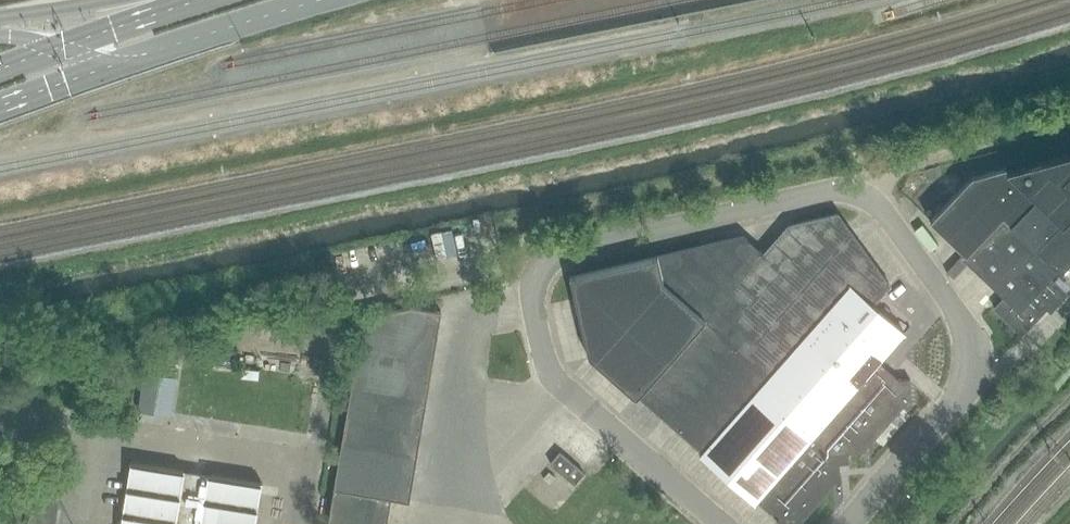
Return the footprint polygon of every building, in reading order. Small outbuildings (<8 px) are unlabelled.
[(930,220),(930,221),(956,246),(966,255),(963,259),(967,264),(978,273),(987,283),(1004,298),(994,309),(1022,335),(1050,305),(1054,308),(1067,296),(1050,279),(1057,271),(1060,274),(1069,263),(1069,149),(1005,166),(1007,167),(971,177),(930,220)] [(676,430),(701,452),(700,454),(754,504),(756,502),(755,501),(758,498),(778,516),(779,523),(801,523),(801,514),(830,482),(840,481),(839,464),(849,464),(848,454),(865,453),(865,443),(901,403),(910,402),(910,380),(897,380),(879,364),(904,335),(905,336),(906,335),(871,304),(888,285),(839,214),(790,225),(764,255),(742,236),(568,278),(588,358),(635,400),(638,397),(676,430)] [(440,313),(440,312),(410,307),(362,318),(328,523),(386,523),(390,499),(409,502),(440,313)] [(169,415),(176,376),(142,371),(136,409),(169,415)] [(574,484),(584,474),(560,453),(551,464),(574,484)] [(261,486),(130,464),(120,523),(255,523),(261,486)] [(63,473),(23,466),(21,478),(34,480),(27,523),(55,523),(63,473)]
